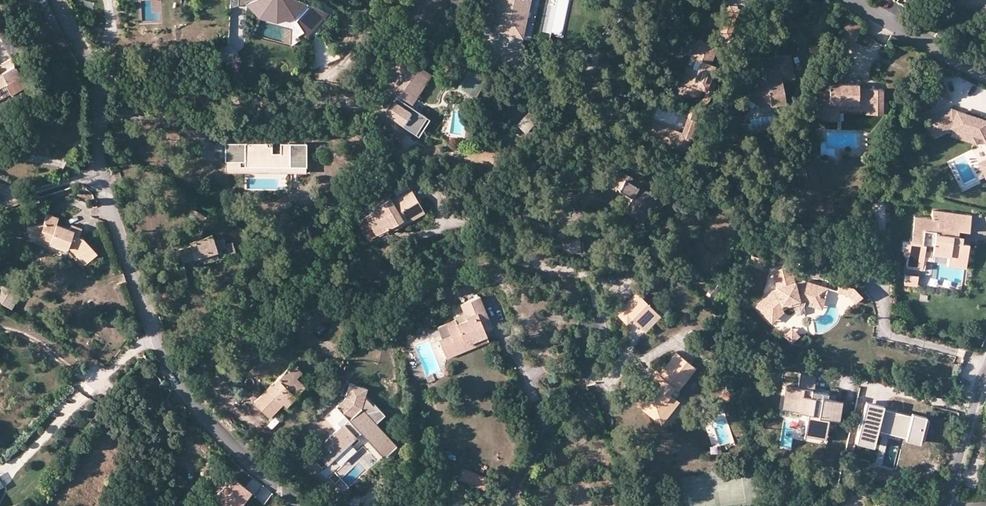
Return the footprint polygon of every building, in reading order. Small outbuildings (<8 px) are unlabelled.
[(254,0),(248,0),(243,2),(252,10),(257,15),(275,19),(285,16),(299,33),(303,29),(288,6),(275,8),(262,7),(254,0)] [(262,7),(275,8),(288,6),(303,29),(307,34),(317,24),(321,20),(326,10),(305,0),(254,0),(262,7)] [(493,27),(519,32),(524,0),(497,0),(493,27)] [(726,10),(721,23),(731,26),(735,13),(726,10)] [(838,37),(854,45),(864,24),(848,17),(838,37)] [(730,29),(731,26),(721,23),(716,38),(726,42),(730,29)] [(55,40),(60,49),(68,46),(63,36),(55,40)] [(691,56),(696,58),(700,44),(715,49),(716,44),(697,38),(691,56)] [(688,82),(677,84),(680,98),(699,93),(702,86),(706,88),(714,63),(711,62),(715,49),(700,44),(696,58),(701,59),(697,69),(692,67),(688,81),(688,82)] [(389,95),(392,90),(395,92),(394,94),(396,96),(403,100),(408,92),(413,95),(428,73),(397,52),(375,86),(389,95)] [(779,72),(792,70),(790,53),(762,56),(764,70),(765,77),(762,78),(759,76),(754,72),(747,82),(752,85),(748,91),(753,95),(754,100),(758,103),(783,100),(780,79),(779,72)] [(696,58),(692,67),(697,69),(701,59),(696,58)] [(4,84),(18,77),(10,60),(0,65),(0,86),(4,84)] [(676,79),(677,84),(688,82),(688,81),(692,67),(688,66),(684,77),(676,79)] [(793,77),(792,70),(779,72),(780,79),(793,77)] [(408,92),(403,100),(411,105),(431,75),(428,73),(413,95),(408,92)] [(947,81),(931,88),(938,105),(955,98),(947,81)] [(741,91),(754,100),(753,95),(748,91),(752,85),(747,82),(741,91)] [(870,102),(870,112),(881,113),(882,88),(858,87),(858,83),(838,82),(829,82),(829,90),(815,90),(814,114),(821,114),(821,119),(829,119),(829,112),(838,112),(838,107),(838,101),(870,102)] [(4,84),(0,86),(0,99),(9,95),(4,84)] [(403,100),(396,96),(390,105),(384,115),(392,120),(394,117),(401,121),(400,123),(415,133),(425,117),(402,103),(403,100)] [(866,112),(870,112),(870,102),(838,101),(838,107),(866,108),(866,112)] [(926,118),(932,132),(940,129),(941,131),(953,125),(956,126),(983,135),(985,137),(985,117),(953,105),(926,118)] [(527,113),(516,124),(525,132),(536,122),(527,113)] [(652,120),(651,124),(689,138),(696,119),(687,116),(682,131),(652,120)] [(647,135),(685,149),(689,138),(651,124),(647,135)] [(983,135),(956,126),(954,132),(980,142),(983,135)] [(225,162),(225,172),(305,172),(305,143),(278,141),(279,151),(270,151),(270,143),(246,142),(245,162),(225,162)] [(244,143),(222,143),(222,160),(232,160),(244,160),(244,143)] [(651,205),(657,196),(637,185),(640,181),(618,168),(614,174),(623,179),(617,188),(631,196),(623,209),(642,221),(651,205)] [(609,183),(617,188),(623,179),(614,174),(609,183)] [(393,225),(396,229),(421,216),(407,191),(388,202),(386,200),(370,208),(372,212),(361,218),(371,237),(382,231),(393,225)] [(664,201),(657,196),(651,205),(658,210),(664,201)] [(737,200),(735,212),(743,213),(745,201),(737,200)] [(886,226),(885,202),(872,202),(873,226),(886,226)] [(193,220),(195,218),(200,211),(199,211),(192,206),(186,215),(193,220)] [(200,211),(195,218),(201,223),(206,216),(200,211)] [(954,213),(932,212),(931,218),(914,216),(912,240),(910,240),(910,243),(904,243),(904,251),(906,251),(906,256),(909,256),(908,268),(923,269),(924,261),(925,252),(925,247),(934,247),(934,252),(935,252),(950,254),(949,260),(967,261),(968,243),(956,242),(957,230),(953,230),(954,213)] [(72,248),(87,264),(97,255),(82,238),(78,237),(81,228),(69,224),(68,227),(57,223),(58,218),(45,213),(41,223),(24,225),(25,236),(35,235),(49,239),(47,245),(47,247),(57,251),(59,247),(65,249),(69,251),(72,248)] [(969,214),(954,213),(953,230),(957,230),(968,231),(969,214)] [(385,235),(396,229),(393,225),(382,231),(385,235)] [(187,232),(190,242),(205,237),(202,227),(187,232)] [(221,232),(212,235),(217,249),(224,246),(225,246),(226,246),(225,242),(221,232)] [(205,237),(190,242),(189,242),(190,246),(178,250),(182,262),(217,250),(217,249),(212,235),(212,234),(205,237)] [(646,243),(656,244),(657,235),(647,234),(646,243)] [(35,241),(47,245),(49,239),(35,235),(25,236),(27,242),(35,241)] [(579,236),(562,240),(565,251),(582,247),(579,236)] [(226,246),(225,246),(229,255),(236,252),(232,240),(225,242),(226,246)] [(83,267),(87,264),(72,248),(69,251),(83,267)] [(934,252),(925,252),(924,261),(935,262),(935,252),(934,252)] [(754,255),(751,263),(766,269),(769,261),(754,255)] [(48,273),(51,261),(43,258),(39,270),(48,273)] [(817,304),(821,288),(803,283),(794,285),(794,284),(790,285),(789,282),(793,281),(789,264),(771,269),(776,288),(770,289),(754,304),(766,318),(780,307),(791,306),(792,306),(792,301),(803,301),(805,301),(813,303),(817,304)] [(906,274),(905,281),(909,281),(909,284),(917,285),(918,275),(906,274)] [(0,287),(0,302),(10,307),(17,296),(0,286),(0,287)] [(827,289),(821,288),(817,304),(813,303),(812,308),(821,310),(827,289)] [(861,296),(853,288),(851,291),(838,288),(837,292),(848,295),(855,302),(861,296)] [(620,309),(632,318),(640,326),(654,310),(634,292),(620,309)] [(456,345),(484,333),(482,330),(480,331),(476,320),(482,318),(484,317),(475,295),(456,302),(462,317),(451,321),(450,317),(441,321),(441,323),(445,333),(434,338),(443,359),(459,352),(456,345)] [(803,312),(805,301),(803,301),(792,301),(792,306),(791,306),(793,313),(803,312)] [(784,313),(780,307),(766,318),(771,324),(784,313)] [(626,323),(632,318),(620,309),(615,314),(626,323)] [(660,314),(654,310),(640,326),(645,330),(660,314)] [(487,327),(482,318),(476,320),(480,331),(482,330),(487,327)] [(789,327),(781,334),(788,342),(796,335),(789,327)] [(487,340),(484,333),(456,345),(459,352),(487,340)] [(690,374),(696,367),(679,352),(662,372),(665,375),(659,383),(652,377),(646,384),(652,389),(643,399),(661,415),(669,405),(666,402),(672,395),(671,394),(675,390),(679,393),(693,377),(690,374)] [(292,363),(287,370),(296,378),(302,372),(292,363)] [(699,370),(696,367),(690,374),(693,377),(699,370)] [(292,391),(296,395),(305,386),(296,378),(287,370),(255,401),(270,416),(284,402),(283,401),(292,391)] [(659,370),(652,377),(659,383),(665,375),(662,372),(659,370)] [(818,380),(802,378),(802,381),(799,381),(800,376),(782,373),(780,384),(789,386),(798,387),(798,392),(788,390),(786,410),(794,411),(793,413),(810,415),(807,435),(828,438),(830,418),(836,418),(838,403),(824,401),(824,396),(816,395),(818,380)] [(424,384),(432,381),(429,375),(425,377),(422,378),(424,384)] [(384,415),(378,409),(365,411),(361,407),(366,387),(348,384),(345,399),(336,407),(348,420),(314,451),(326,464),(360,432),(383,457),(395,445),(374,424),(384,415)] [(680,402),(672,395),(666,402),(669,405),(661,415),(643,399),(652,389),(646,384),(633,400),(661,425),(680,402)] [(287,405),(296,395),(292,391),(283,401),(284,402),(287,405)] [(883,404),(865,400),(855,442),(873,446),(877,430),(905,437),(904,439),(918,442),(918,440),(922,441),(928,419),(924,418),(925,415),(911,412),(910,414),(882,407),(883,404)] [(841,404),(838,403),(836,418),(830,418),(830,423),(839,424),(841,404)] [(215,493),(231,505),(237,505),(250,490),(230,474),(215,493)] [(489,485),(463,476),(460,483),(487,493),(489,485)]
